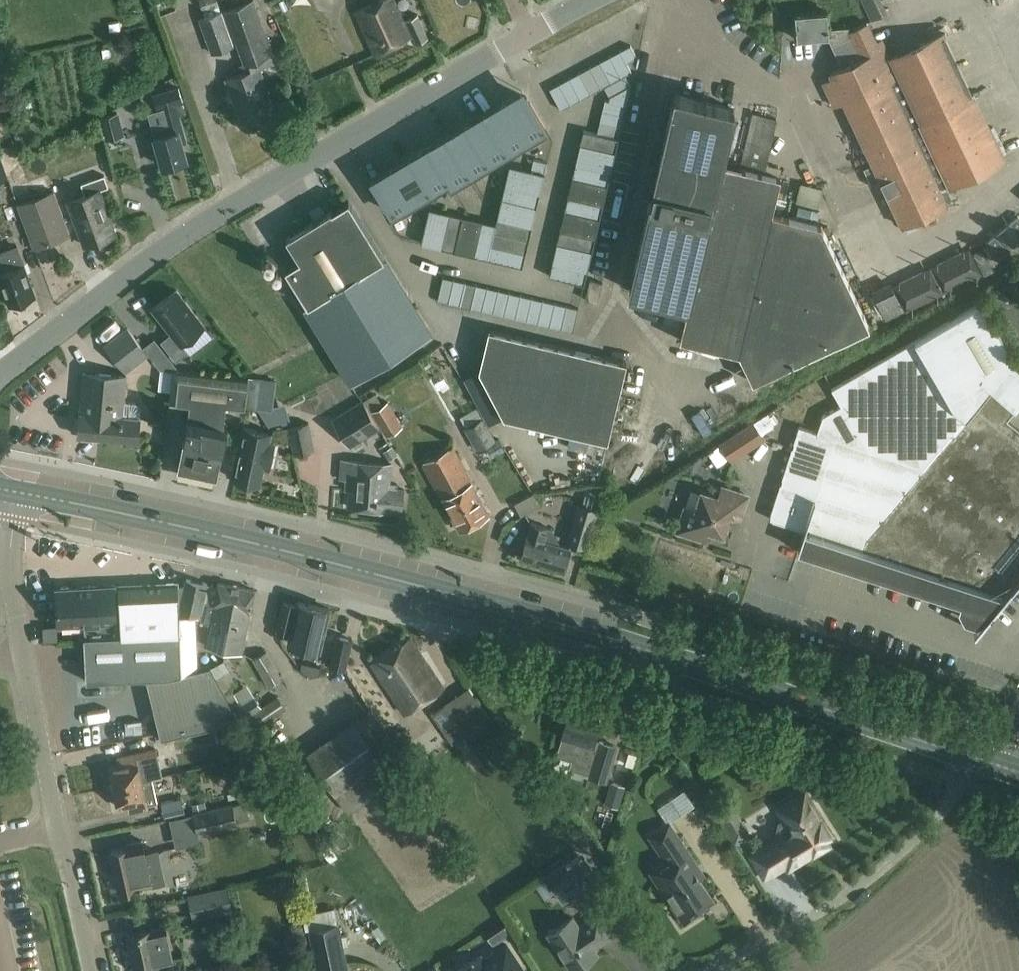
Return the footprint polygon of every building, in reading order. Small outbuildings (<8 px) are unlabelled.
[(218,0),(199,0),(203,11),(205,16),(221,10),(219,5),(220,5),(218,0)] [(265,30),(254,0),(251,0),(200,19),(212,53),(233,46),(233,45),(237,43),(247,71),(226,79),(242,124),(275,112),(256,60),(274,54),(265,30)] [(357,11),(376,53),(415,35),(418,42),(428,38),(417,14),(405,20),(396,0),(381,0),(357,11)] [(827,11),(795,13),(797,39),(829,36),(832,43),(851,35),(863,28),(862,25),(850,30),(849,27),(828,28),(827,11)] [(832,78),(823,82),(834,106),(843,102),(872,164),(863,168),(871,184),(880,180),(902,226),(929,213),(946,205),(940,190),(948,186),(948,187),(1005,161),(1004,160),(1002,160),(973,99),(976,98),(973,92),(971,93),(945,38),(947,37),(944,32),(890,58),(881,39),(875,42),(867,22),(862,25),(863,28),(851,35),(832,43),(831,44),(842,67),(830,73),(832,78)] [(627,63),(637,57),(631,45),(620,51),(627,63)] [(625,75),(632,72),(627,63),(620,51),(610,56),(622,77),(625,75)] [(612,82),(622,77),(610,56),(600,61),(612,82)] [(604,87),(612,82),(600,61),(590,67),(601,88),(604,87)] [(601,88),(590,67),(580,72),(591,93),(601,88)] [(591,93),(580,72),(570,78),(581,99),(591,93)] [(631,85),(625,75),(622,77),(612,82),(604,87),(609,97),(610,96),(631,85)] [(581,99),(570,78),(560,83),(571,104),(581,99)] [(571,104),(560,83),(549,88),(561,110),(571,104)] [(627,105),(631,85),(610,96),(609,101),(627,105)] [(186,114),(178,87),(153,95),(158,110),(162,108),(167,124),(152,128),(164,167),(167,166),(169,171),(184,166),(183,161),(186,160),(179,136),(184,135),(179,116),(186,114)] [(765,173),(739,167),(720,163),(733,108),(673,95),(630,290),(688,304),(680,339),(740,354),(753,382),(870,327),(821,225),(772,213),(780,177),(765,173)] [(507,105),(505,106),(526,140),(545,128),(526,96),(508,107),(507,105)] [(624,115),(627,105),(609,101),(605,100),(603,110),(624,115)] [(505,106),(487,117),(507,151),(526,140),(505,106)] [(622,126),(624,115),(603,110),(600,122),(622,126)] [(117,112),(102,116),(103,123),(119,119),(117,112)] [(739,167),(765,173),(778,118),(752,112),(739,167)] [(487,117),(468,128),(489,162),(507,151),(487,117)] [(619,138),(622,126),(600,122),(598,133),(619,138)] [(469,130),(451,141),(470,173),(489,162),(468,128),(467,128),(469,130)] [(616,152),(619,138),(598,133),(584,130),(581,144),(616,152)] [(430,146),(429,147),(451,184),(470,173),(451,141),(433,151),(430,146)] [(612,172),(616,152),(581,144),(576,163),(612,172)] [(429,147),(411,158),(430,191),(448,180),(450,184),(451,184),(429,147)] [(8,179),(0,157),(0,182),(8,179)] [(411,158),(392,169),(412,202),(430,191),(411,158)] [(548,162),(534,159),(532,170),(545,173),(548,162)] [(609,185),(612,172),(576,163),(573,177),(609,185)] [(545,173),(532,170),(510,165),(505,185),(541,193),(545,173)] [(374,182),(392,213),(412,202),(392,169),(391,169),(392,171),(374,182)] [(116,234),(100,191),(109,187),(105,176),(82,184),(86,195),(69,202),(85,246),(116,234)] [(604,205),(609,185),(573,177),(569,197),(604,205)] [(818,198),(821,186),(800,182),(797,193),(818,198)] [(538,206),(541,193),(505,185),(502,198),(538,206)] [(70,235),(55,192),(19,205),(35,248),(70,235)] [(601,218),(604,205),(569,197),(566,210),(601,218)] [(533,226),(538,206),(502,198),(498,218),(533,226)] [(430,332),(384,257),(348,200),(332,210),(331,209),(286,238),(299,260),(285,269),(307,305),(305,306),(352,380),(430,332)] [(442,248),(450,212),(430,208),(422,243),(442,248)] [(596,238),(601,218),(566,210),(561,229),(596,238)] [(455,251),(463,216),(450,212),(442,248),(455,251)] [(1017,215),(1007,223),(1018,237),(1018,217),(1017,215)] [(475,256),(483,220),(463,216),(455,251),(475,256)] [(530,240),(533,226),(498,218),(496,223),(497,223),(495,232),(530,240)] [(492,245),(495,232),(497,223),(496,223),(483,220),(475,256),(488,259),(492,245)] [(593,251),(596,238),(561,229),(558,243),(593,251)] [(527,253),(530,240),(495,232),(492,245),(527,253)] [(999,258),(1009,250),(995,234),(985,242),(999,258)] [(589,271),(593,251),(558,243),(553,263),(589,271)] [(18,247),(18,245),(0,251),(0,267),(2,273),(0,273),(0,278),(10,306),(37,297),(18,247)] [(523,267),(527,253),(492,245),(488,259),(523,267)] [(887,318),(977,276),(966,252),(895,285),(893,281),(874,290),(887,318)] [(585,284),(589,271),(553,263),(550,276),(585,284)] [(450,303),(456,280),(444,277),(438,301),(450,303)] [(598,302),(603,282),(590,279),(586,299),(598,302)] [(461,306),(467,282),(456,280),(450,303),(461,306)] [(472,309),(478,285),(467,282),(461,306),(472,309)] [(484,311),(489,288),(478,285),(472,309),(484,311)] [(495,314),(500,290),(489,288),(484,311),(495,314)] [(182,343),(204,325),(177,290),(153,308),(172,332),(161,341),(176,360),(188,351),(182,343)] [(506,316),(511,293),(500,290),(495,314),(506,316)] [(517,319),(523,295),(511,293),(506,316),(517,319)] [(528,322),(534,298),(523,295),(517,319),(528,322)] [(540,324),(545,301),(534,298),(528,322),(540,324)] [(551,327),(556,303),(545,301),(540,324),(551,327)] [(1008,418),(1017,408),(991,387),(1016,357),(983,301),(832,388),(841,405),(823,415),(817,431),(799,425),(794,442),(793,447),(792,447),(782,478),(783,479),(781,483),(770,515),(771,515),(770,518),(773,519),(773,520),(805,530),(798,549),(969,605),(967,611),(979,615),(981,608),(992,612),(1014,585),(1018,579),(1018,426),(1008,418)] [(562,329),(567,306),(556,303),(551,327),(562,329)] [(574,332),(579,309),(567,306),(562,329),(574,332)] [(125,371),(147,353),(127,328),(105,345),(125,371)] [(608,440),(627,362),(490,329),(481,369),(505,416),(608,440)] [(142,348),(147,353),(159,369),(160,369),(172,370),(173,369),(178,369),(154,339),(144,347),(142,348)] [(226,404),(244,406),(248,377),(242,377),(173,369),(173,371),(170,391),(169,401),(188,403),(187,418),(177,467),(217,475),(227,427),(223,426),(226,404)] [(173,371),(160,370),(158,390),(170,391),(173,371)] [(138,440),(140,418),(140,409),(138,405),(135,403),(123,403),(126,375),(83,371),(78,435),(138,440)] [(248,377),(244,406),(256,407),(260,379),(248,377)] [(260,379),(256,407),(272,409),(276,381),(260,379)] [(363,436),(380,425),(366,401),(336,419),(345,435),(358,427),(363,436)] [(388,435),(404,425),(389,401),(374,410),(388,435)] [(477,450),(496,440),(483,418),(465,428),(477,450)] [(294,454),(315,449),(309,421),(288,426),(294,454)] [(754,422),(731,438),(721,444),(732,461),(766,439),(754,422)] [(271,432),(243,426),(239,446),(241,446),(234,479),(260,484),(264,464),(270,465),(275,442),(273,441),(273,442),(269,441),(271,432)] [(452,446),(423,460),(426,465),(425,466),(429,473),(430,473),(443,498),(471,483),(452,446)] [(392,463),(353,459),(343,458),(341,476),(351,477),(349,505),(403,512),(405,488),(397,488),(398,483),(390,482),(392,463)] [(472,482),(471,483),(443,498),(459,529),(489,514),(472,482)] [(686,507),(679,530),(702,538),(705,528),(724,535),(731,515),(740,517),(747,495),(722,487),(719,496),(702,491),(696,510),(686,507)] [(525,516),(539,501),(528,491),(514,507),(525,516)] [(587,547),(598,509),(578,503),(566,541),(587,547)] [(552,528),(551,528),(532,522),(521,557),(563,570),(570,547),(554,542),(555,539),(552,536),(550,535),(552,528)] [(186,579),(184,585),(185,585),(179,611),(179,614),(195,617),(195,614),(201,615),(208,583),(186,579)] [(237,586),(218,582),(206,645),(224,649),(243,652),(255,590),(237,586)] [(233,709),(216,677),(211,668),(210,666),(198,668),(195,617),(179,614),(179,611),(185,585),(184,585),(179,585),(179,583),(119,585),(119,588),(115,588),(115,585),(71,588),(68,585),(62,586),(60,588),(56,589),(58,625),(84,624),(87,681),(147,678),(161,738),(239,720),(233,709)] [(297,605),(284,602),(278,629),(290,632),(291,631),(292,632),(289,642),(320,649),(329,608),(299,601),(298,606),(297,605)] [(337,636),(330,665),(346,669),(352,639),(337,636)] [(404,713),(443,688),(410,639),(372,665),(404,713)] [(254,658),(270,685),(282,678),(266,651),(254,658)] [(228,670),(224,661),(211,668),(216,677),(228,670)] [(244,685),(233,692),(248,715),(259,707),(244,685)] [(452,743),(490,717),(470,687),(432,712),(452,743)] [(254,731),(286,709),(278,697),(246,719),(254,731)] [(569,773),(570,768),(590,774),(590,776),(607,781),(617,746),(600,741),(599,744),(594,742),(600,720),(569,711),(562,734),(563,734),(553,768),(569,773)] [(215,728),(218,742),(223,741),(238,738),(235,724),(215,728)] [(349,812),(394,780),(361,733),(352,740),(371,766),(346,784),(318,744),(306,753),(349,812)] [(223,741),(227,759),(246,755),(242,737),(238,738),(223,741)] [(110,766),(112,775),(109,776),(111,785),(114,784),(114,786),(142,780),(136,754),(117,758),(118,765),(110,766)] [(239,761),(244,780),(263,775),(257,756),(239,761)] [(269,791),(279,789),(275,776),(266,778),(269,791)] [(153,778),(142,780),(114,786),(119,806),(128,804),(130,812),(159,805),(153,778)] [(245,783),(250,798),(268,793),(264,778),(245,783)] [(611,782),(605,803),(618,807),(624,786),(611,782)] [(786,817),(778,821),(776,830),(781,837),(776,841),(775,839),(751,855),(765,877),(795,859),(796,862),(829,841),(826,837),(831,834),(805,792),(780,808),(786,817)] [(185,810),(182,798),(162,802),(165,815),(185,810)] [(205,802),(193,805),(194,811),(206,809),(205,802)] [(241,823),(237,803),(193,813),(198,833),(241,823)] [(715,815),(735,845),(751,835),(731,805),(715,815)] [(189,817),(173,816),(172,829),(188,830),(189,817)] [(651,872),(668,898),(670,901),(685,923),(702,911),(699,906),(712,898),(700,879),(701,878),(695,869),(699,866),(670,822),(650,836),(667,861),(651,872)] [(142,840),(128,843),(129,847),(110,851),(120,892),(138,888),(138,887),(152,884),(145,852),(145,853),(142,840)] [(576,879),(565,863),(545,877),(556,892),(576,879)] [(189,895),(193,915),(232,906),(228,887),(189,895)] [(596,939),(599,944),(613,935),(598,914),(579,926),(573,917),(548,934),(573,970),(598,955),(590,943),(596,939)] [(338,925),(311,930),(319,970),(347,970),(338,925)] [(172,960),(165,926),(127,933),(134,968),(172,960)] [(522,967),(507,944),(483,960),(480,955),(456,970),(516,970),(522,967)]
